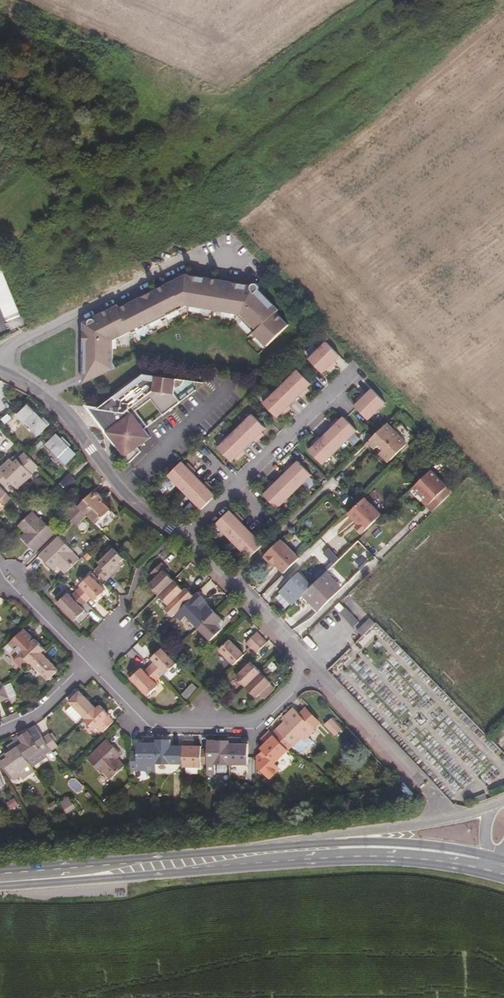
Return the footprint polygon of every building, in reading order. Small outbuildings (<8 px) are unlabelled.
[(0,266),(0,306),(5,318),(19,312),(0,266)] [(85,325),(84,387),(116,367),(114,363),(114,342),(133,332),(134,334),(188,308),(238,316),(268,348),(291,326),(278,312),(279,311),(260,291),(260,287),(259,286),(257,286),(255,286),(254,287),(252,289),(250,287),(189,276),(186,276),(183,277),(180,278),(178,280),(174,283),(134,301),(135,303),(121,310),(119,307),(100,316),(102,320),(98,322),(95,320),(94,320),(92,320),(91,321),(90,322),(90,325),(88,326),(85,325)] [(5,318),(11,332),(26,326),(19,312),(5,318)] [(327,344),(310,361),(324,375),(328,371),(330,374),(335,369),(333,366),(336,364),(341,358),(327,344)] [(312,386),(299,372),(264,405),(278,419),(282,415),(284,418),(290,413),(287,410),(290,408),(301,397),(303,395),(305,398),(311,393),(308,390),(312,386)] [(118,395),(98,409),(108,411),(111,430),(108,432),(114,441),(114,440),(117,443),(115,445),(129,464),(141,453),(138,448),(151,439),(145,430),(149,428),(137,412),(152,400),(164,416),(181,404),(175,395),(176,389),(181,389),(182,388),(183,387),(185,384),(185,382),(145,375),(136,381),(136,380),(130,383),(125,386),(116,394),(117,394),(118,395)] [(360,405),(356,409),(369,423),(387,406),(374,392),(368,397),(366,399),(363,397),(358,402),(360,405)] [(27,405),(15,416),(36,436),(49,423),(43,417),(40,419),(27,405)] [(108,411),(98,409),(91,408),(108,432),(111,430),(108,411)] [(266,430),(253,416),(218,450),(232,464),(236,459),(238,462),(244,457),(241,454),(244,452),(255,441),(257,439),(259,442),(265,437),(262,434),(266,430)] [(358,433),(344,419),(340,424),(338,421),(333,426),(335,429),(332,431),(322,441),(319,444),(317,441),(312,447),(314,449),(310,453),(323,467),(358,433)] [(407,448),(388,427),(369,445),(378,453),(382,450),(386,454),(384,455),(390,463),(407,448)] [(68,447),(56,436),(46,446),(58,457),(68,447)] [(28,456),(27,455),(20,462),(17,464),(12,459),(0,470),(0,482),(7,489),(12,484),(19,491),(34,477),(33,476),(41,469),(28,456)] [(182,463),(168,476),(201,511),(215,497),(212,493),(214,491),(209,486),(207,489),(205,486),(194,475),(191,473),(194,470),(188,465),(186,467),(182,463)] [(312,478),(298,464),(294,468),(292,465),(287,471),(289,473),(287,475),(276,485),(273,488),(271,485),(266,490),(268,493),(264,497),(277,511),(312,478)] [(454,494),(432,471),(414,488),(426,501),(424,503),(434,513),(454,494)] [(71,476),(62,485),(67,490),(76,481),(71,476)] [(9,494),(0,485),(0,503),(9,494)] [(170,495),(163,489),(156,496),(162,502),(170,495)] [(97,493),(81,510),(83,512),(90,518),(98,527),(113,513),(105,505),(101,501),(104,500),(97,493)] [(9,494),(0,503),(0,507),(3,509),(14,499),(9,494)] [(365,494),(346,514),(364,531),(383,511),(365,494)] [(81,510),(78,507),(68,516),(74,521),(83,512),(81,510)] [(83,512),(74,521),(80,527),(90,518),(83,512)] [(230,512),(216,526),(249,560),(262,546),(259,542),(261,540),(256,535),(253,537),(251,535),(241,524),(239,522),(241,520),(236,514),(234,516),(230,512)] [(40,520),(34,513),(30,516),(18,528),(25,535),(28,539),(25,542),(37,554),(56,534),(41,519),(40,520)] [(327,543),(337,556),(348,547),(338,534),(327,543)] [(65,575),(81,560),(74,554),(75,552),(60,538),(41,557),(52,568),(56,566),(59,569),(65,575)] [(276,566),(283,573),(299,559),(281,541),(262,558),(270,565),(273,563),(276,566)] [(332,563),(338,558),(330,548),(324,552),(332,563)] [(96,570),(107,581),(118,571),(116,569),(125,561),(113,550),(99,563),(101,566),(96,570)] [(165,552),(160,557),(163,561),(169,556),(165,552)] [(150,585),(161,597),(176,582),(169,576),(166,572),(168,569),(163,564),(152,574),(157,580),(150,585)] [(279,593),(292,607),(302,596),(311,588),(298,574),(279,593)] [(78,591),(89,602),(93,598),(95,600),(106,590),(94,577),(91,575),(81,585),(82,586),(78,591)] [(340,591),(324,575),(323,577),(311,588),(302,596),(318,612),(340,591)] [(176,582),(161,597),(170,607),(177,601),(181,605),(193,594),(187,589),(184,592),(181,588),(176,582)] [(83,608),(89,602),(78,591),(72,596),(69,593),(59,602),(75,619),(85,610),(83,608)] [(200,629),(217,613),(209,605),(204,610),(200,607),(206,601),(206,600),(201,593),(177,616),(182,622),(188,617),(200,629)] [(209,605),(206,601),(200,607),(204,610),(209,605)] [(225,621),(217,613),(200,629),(212,642),(224,631),(220,626),(225,621)] [(262,641),(263,640),(258,634),(248,644),(253,650),(262,641)] [(43,655),(47,651),(37,641),(35,642),(30,637),(20,646),(25,652),(15,661),(25,671),(33,664),(43,655)] [(267,645),(262,641),(253,650),(252,651),(257,655),(267,645)] [(216,657),(230,672),(246,657),(231,643),(216,657)] [(156,662),(151,667),(161,678),(166,673),(167,674),(178,664),(164,649),(152,659),(156,662)] [(59,671),(43,655),(33,664),(49,681),(59,671)] [(236,679),(247,690),(262,675),(252,665),(236,679)] [(161,678),(151,667),(145,672),(142,669),(131,679),(147,696),(159,686),(156,682),(161,678)] [(262,675),(247,690),(256,699),(260,696),(264,701),(275,691),(270,686),(271,685),(262,675)] [(10,683),(5,685),(10,697),(15,695),(10,683)] [(4,702),(10,699),(4,685),(0,687),(0,694),(4,702)] [(190,689),(185,694),(189,699),(194,694),(190,689)] [(86,719),(97,709),(80,692),(70,702),(74,706),(67,712),(78,723),(84,717),(86,719)] [(100,705),(97,709),(86,719),(85,721),(94,730),(97,728),(102,732),(114,722),(109,717),(110,715),(100,705)] [(296,709),(290,715),(292,717),(286,723),(278,731),(294,748),(302,740),(305,743),(310,739),(317,732),(316,730),(322,724),(309,709),(302,716),(296,709)] [(292,717),(290,715),(283,721),(286,723),(292,717)] [(334,721),(327,726),(337,737),(343,731),(334,721)] [(46,756),(54,751),(45,738),(37,727),(21,737),(25,743),(19,747),(28,760),(42,751),(46,756)] [(290,751),(271,732),(267,736),(266,737),(270,743),(267,745),(262,749),(265,752),(276,764),(290,751)] [(54,751),(59,747),(50,734),(45,738),(54,751)] [(119,753),(105,737),(85,755),(103,774),(104,772),(112,780),(126,768),(118,759),(116,756),(119,753)] [(210,765),(230,766),(230,738),(226,739),(226,742),(217,742),(217,751),(210,751),(210,765)] [(246,766),(246,758),(246,744),(242,744),(242,739),(238,739),(230,738),(230,766),(246,766)] [(139,752),(132,752),(132,773),(139,772),(139,765),(157,765),(157,739),(146,739),(146,743),(139,743),(139,752)] [(157,739),(157,765),(179,766),(180,751),(171,751),(172,742),(161,742),(161,739),(157,739)] [(302,740),(294,748),(299,753),(302,753),(313,742),(310,739),(305,743),(302,740)] [(36,772),(28,760),(19,747),(15,741),(8,745),(13,752),(7,755),(9,758),(4,761),(16,779),(21,776),(23,780),(36,772)] [(185,742),(184,768),(204,769),(204,766),(208,766),(208,751),(204,751),(204,748),(197,748),(192,748),(193,742),(185,742)] [(278,767),(276,764),(265,752),(258,759),(258,768),(270,780),(278,773),(278,767)] [(412,801),(420,795),(412,785),(404,790),(412,801)] [(77,811),(71,802),(64,807),(70,815),(77,811)]
